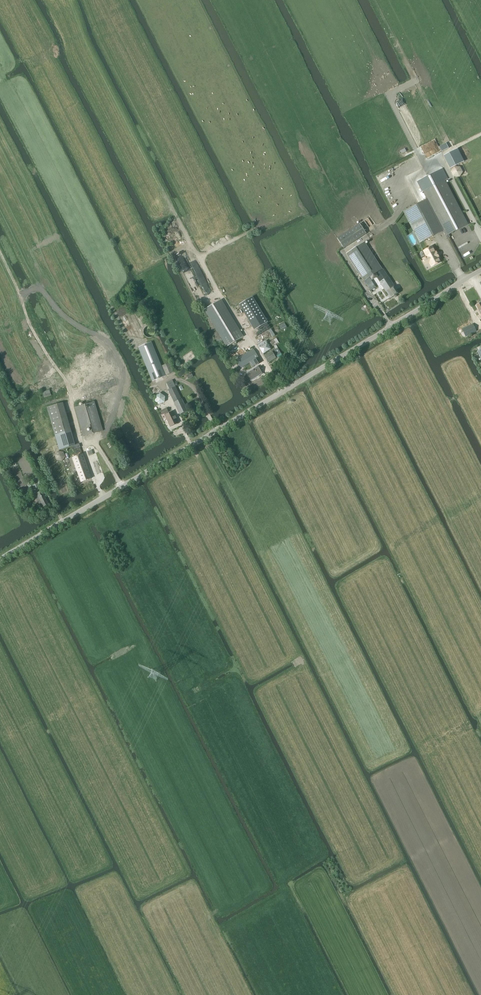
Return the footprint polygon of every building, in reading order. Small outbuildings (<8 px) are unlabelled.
[(458,164),(452,152),(443,156),(450,169),(458,164)] [(427,199),(404,211),(421,242),(443,231),(446,236),(468,224),(445,181),(448,179),(442,169),(416,182),(422,192),(423,192),(427,199)] [(344,248),(366,233),(360,223),(337,238),(344,248)] [(363,243),(347,254),(364,281),(381,270),(363,243)] [(436,252),(435,252),(432,247),(424,251),(427,257),(422,259),(425,264),(429,262),(432,267),(440,262),(438,258),(439,257),(436,252)] [(381,270),(375,274),(380,282),(385,289),(391,298),(394,296),(394,297),(395,297),(396,296),(397,296),(396,295),(397,294),(391,285),(392,284),(388,277),(382,269),(381,270)] [(254,330),(267,322),(252,297),(239,305),(254,330)] [(204,310),(226,347),(243,337),(221,300),(204,310)] [(155,332),(155,331),(155,329),(155,328),(154,327),(153,326),(152,325),(151,325),(150,324),(148,324),(147,325),(146,325),(145,326),(144,327),(143,329),(143,330),(143,331),(143,332),(144,334),(145,335),(146,336),(147,336),(148,337),(149,337),(151,336),(152,336),(153,335),(154,334),(155,333),(155,332)] [(466,337),(477,331),(473,324),(462,329),(466,337)] [(280,352),(278,348),(277,348),(275,345),(279,343),(276,339),(270,343),(272,347),(274,346),(275,349),(274,350),(278,358),(282,355),(280,352)] [(152,381),(165,375),(151,342),(138,347),(152,381)] [(263,355),(271,350),(267,343),(259,348),(263,355)] [(253,349),(236,360),(241,368),(249,363),(252,367),(256,365),(256,366),(261,362),(258,357),(253,349)] [(268,363),(276,358),(272,351),(264,356),(268,363)] [(166,375),(173,372),(169,363),(162,366),(166,375)] [(251,380),(262,374),(257,367),(247,373),(251,380)] [(187,411),(175,387),(172,380),(166,383),(169,390),(168,391),(180,415),(187,411)] [(83,436),(103,431),(94,402),(75,407),(83,436)] [(73,446),(69,431),(61,403),(46,408),(55,436),(59,450),(73,446)] [(178,423),(173,412),(167,414),(166,413),(168,412),(166,409),(160,412),(162,415),(164,414),(165,415),(165,416),(170,427),(175,425),(176,425),(177,424),(178,423)] [(65,457),(63,452),(58,451),(55,456),(57,460),(62,461),(65,457)] [(92,478),(83,454),(74,457),(77,466),(76,467),(79,475),(76,476),(78,483),(81,482),(92,478)] [(29,491),(43,485),(39,476),(35,478),(36,480),(33,481),(34,483),(31,484),(32,485),(30,486),(29,483),(26,484),(29,491)] [(49,505),(48,503),(42,491),(34,495),(41,508),(49,505)] [(24,510),(28,508),(23,500),(19,502),(24,510)]
